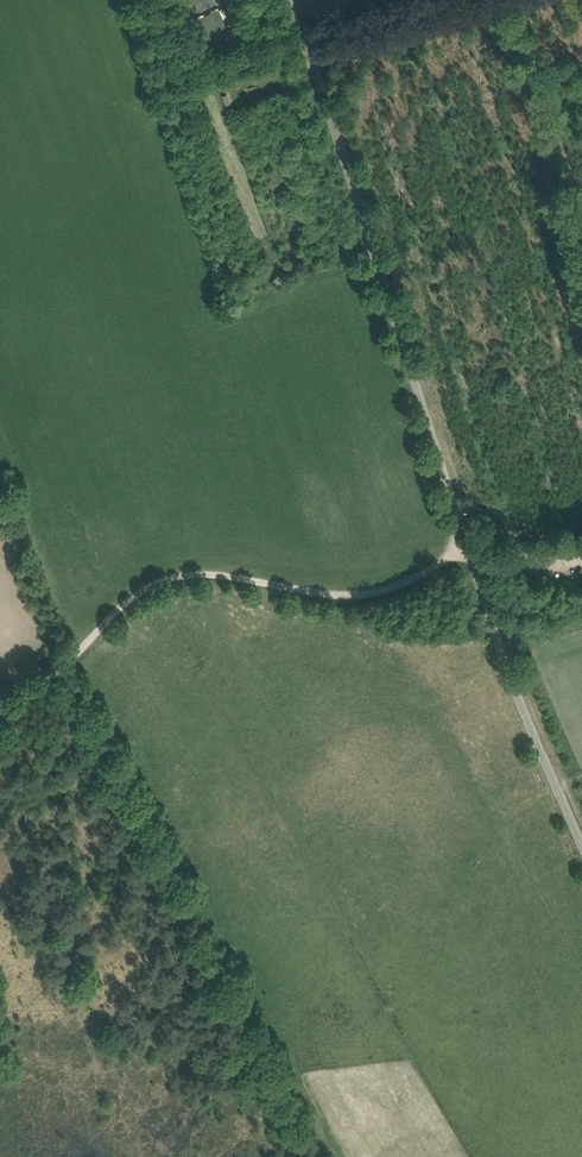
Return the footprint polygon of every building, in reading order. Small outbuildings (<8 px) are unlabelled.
[(215,0),(193,0),(197,10),(216,2),(215,0)] [(203,42),(218,36),(229,31),(219,9),(208,14),(193,21),(203,42)] [(223,82),(233,79),(231,72),(221,75),(223,82)]
